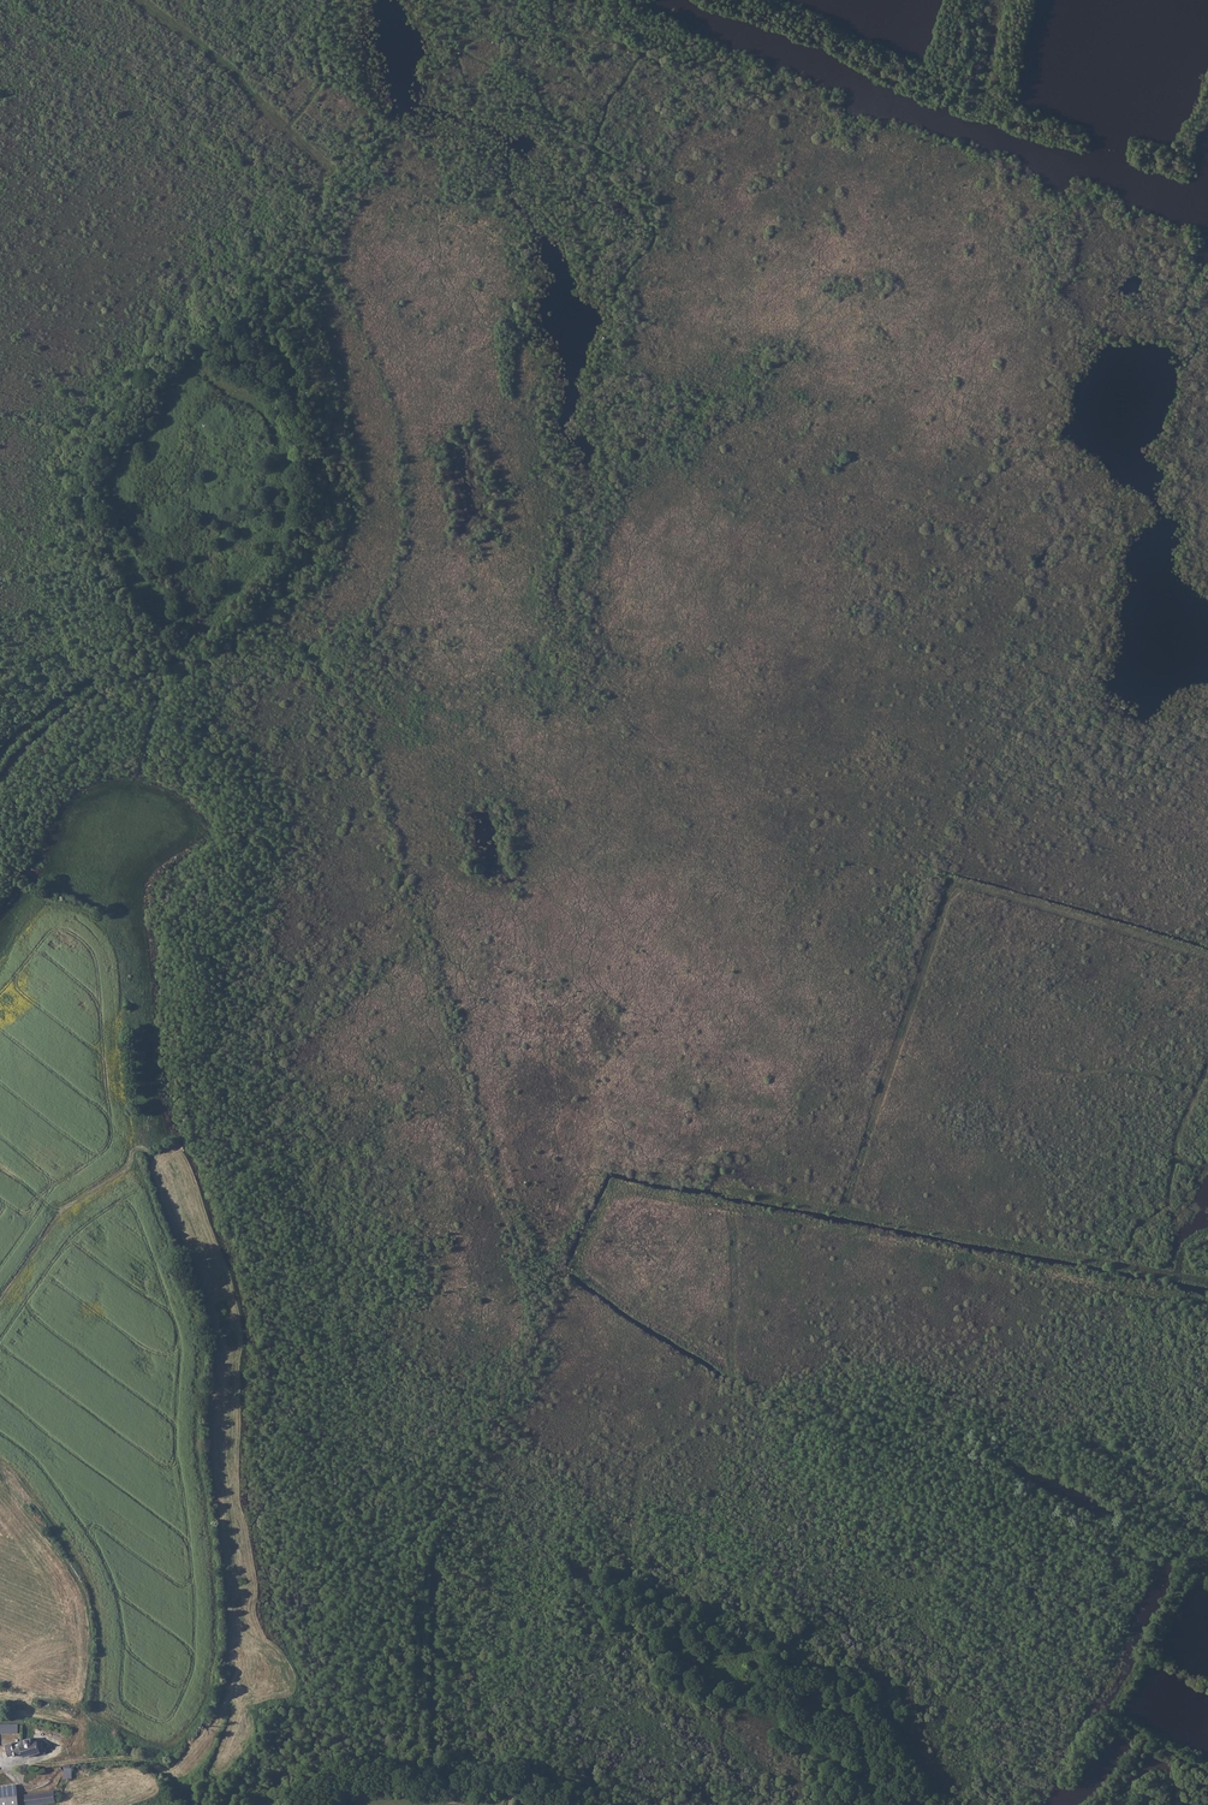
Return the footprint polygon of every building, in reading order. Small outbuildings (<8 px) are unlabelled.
[(232,1669),(223,1668),(221,1679),(230,1680),(232,1669)] [(41,1753),(46,1752),(45,1748),(43,1747),(42,1745),(39,1745),(38,1743),(32,1744),(32,1741),(21,1743),(22,1745),(19,1745),(18,1743),(7,1745),(9,1758),(23,1755),(24,1757),(41,1753)] [(72,1765),(61,1766),(61,1771),(65,1771),(65,1779),(72,1779),(72,1765)] [(0,1786),(0,1804),(19,1804),(16,1784),(0,1786)] [(25,1795),(26,1804),(42,1804),(56,1803),(54,1791),(25,1795)]
